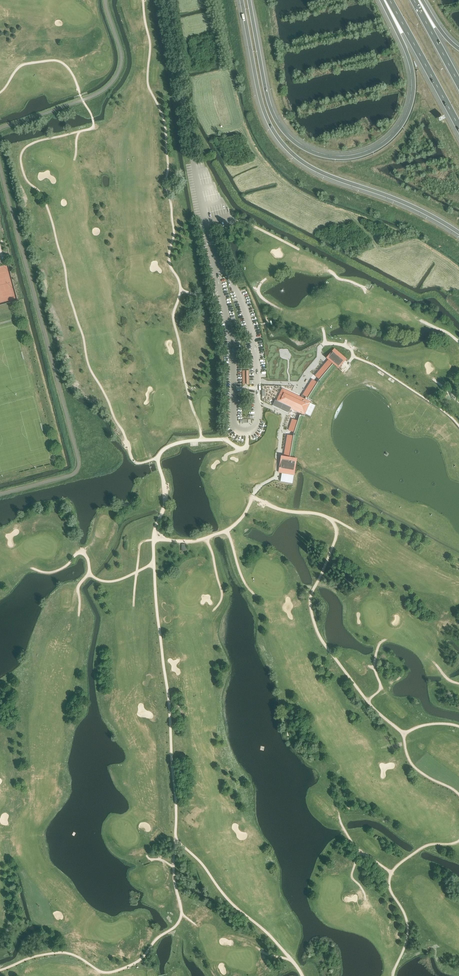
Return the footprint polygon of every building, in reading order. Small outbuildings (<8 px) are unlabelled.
[(329,360),(315,377),(319,380),(333,364),(337,367),(339,368),(346,359),(334,350),(327,359),(329,360)] [(323,383),(337,367),(333,364),(319,380),(317,383),(308,398),(311,401),(312,401),(321,385),(323,383)] [(283,390),(278,401),(302,413),(301,416),(304,417),(305,414),(310,416),(315,406),(310,403),(311,401),(308,398),(317,383),(313,380),(303,395),(306,397),(304,400),(283,390)] [(301,416),(300,415),(298,421),(294,433),(293,436),(290,457),(289,458),(294,459),(298,437),(299,434),(304,417),(301,416)] [(293,419),(289,431),(294,433),(298,421),(293,419)] [(288,435),(284,456),(290,457),(293,436),(288,435)] [(282,457),(279,472),(282,472),(280,481),(292,484),(294,474),(297,459),(294,459),(289,458),(282,457)]
